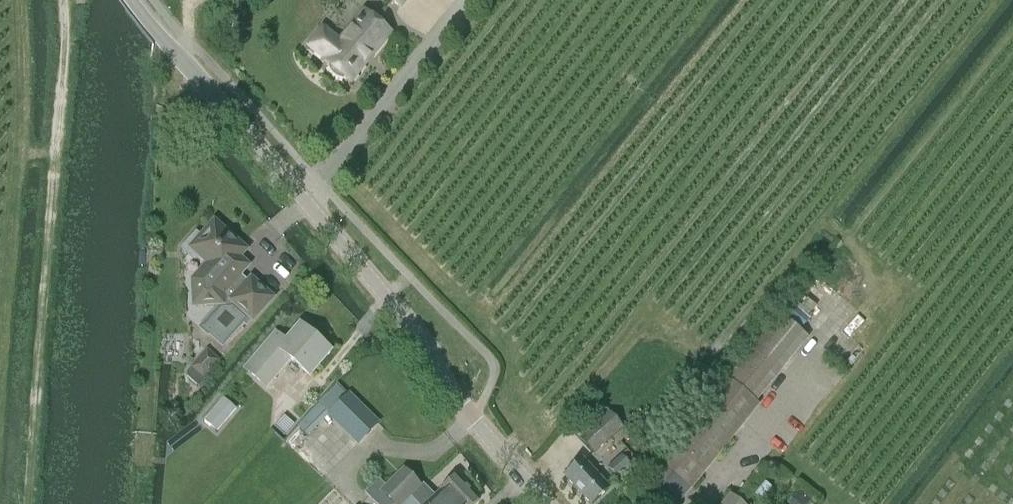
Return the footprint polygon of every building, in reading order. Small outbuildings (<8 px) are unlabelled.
[(404,11),(413,0),(391,0),(404,11)] [(349,81),(354,86),(395,37),(369,16),(344,46),(328,32),(314,49),(330,63),(329,65),(334,69),(333,71),(335,75),(337,78),(340,80),(343,82),(347,83),(349,81)] [(248,329),(273,300),(253,282),(251,284),(242,276),(244,274),(235,266),(248,252),(217,224),(203,240),(199,236),(186,250),(197,261),(201,256),(211,266),(205,272),(205,271),(195,282),(196,307),(222,306),(223,307),(202,329),(211,337),(224,349),(245,326),(248,329)] [(658,463),(645,480),(673,503),(679,503),(691,490),(759,408),(755,404),(808,338),(778,314),(726,381),(658,463)] [(277,335),(256,361),(246,373),(265,388),(290,360),(310,375),(330,352),(301,328),(288,343),(277,335)] [(219,361),(206,349),(186,373),(186,377),(198,388),(205,381),(203,379),(219,361)] [(319,402),(327,411),(347,392),(339,383),(319,402)] [(217,419),(223,425),(236,409),(223,398),(204,421),(211,427),(217,419)] [(375,427),(351,404),(334,421),(358,444),(375,427)] [(623,428),(601,405),(571,432),(593,455),(623,428)] [(599,462),(601,464),(592,472),(582,461),(564,478),(589,503),(594,503),(609,490),(603,483),(612,475),(613,476),(646,446),(632,431),(599,462)] [(387,487),(378,479),(363,495),(371,503),(373,503),(404,503),(410,498),(409,497),(419,488),(402,471),(387,487)] [(419,488),(409,497),(410,498),(416,503),(476,503),(478,503),(455,479),(440,493),(440,494),(436,498),(422,484),(419,488)] [(810,498),(795,491),(789,503),(808,503),(810,498)]
